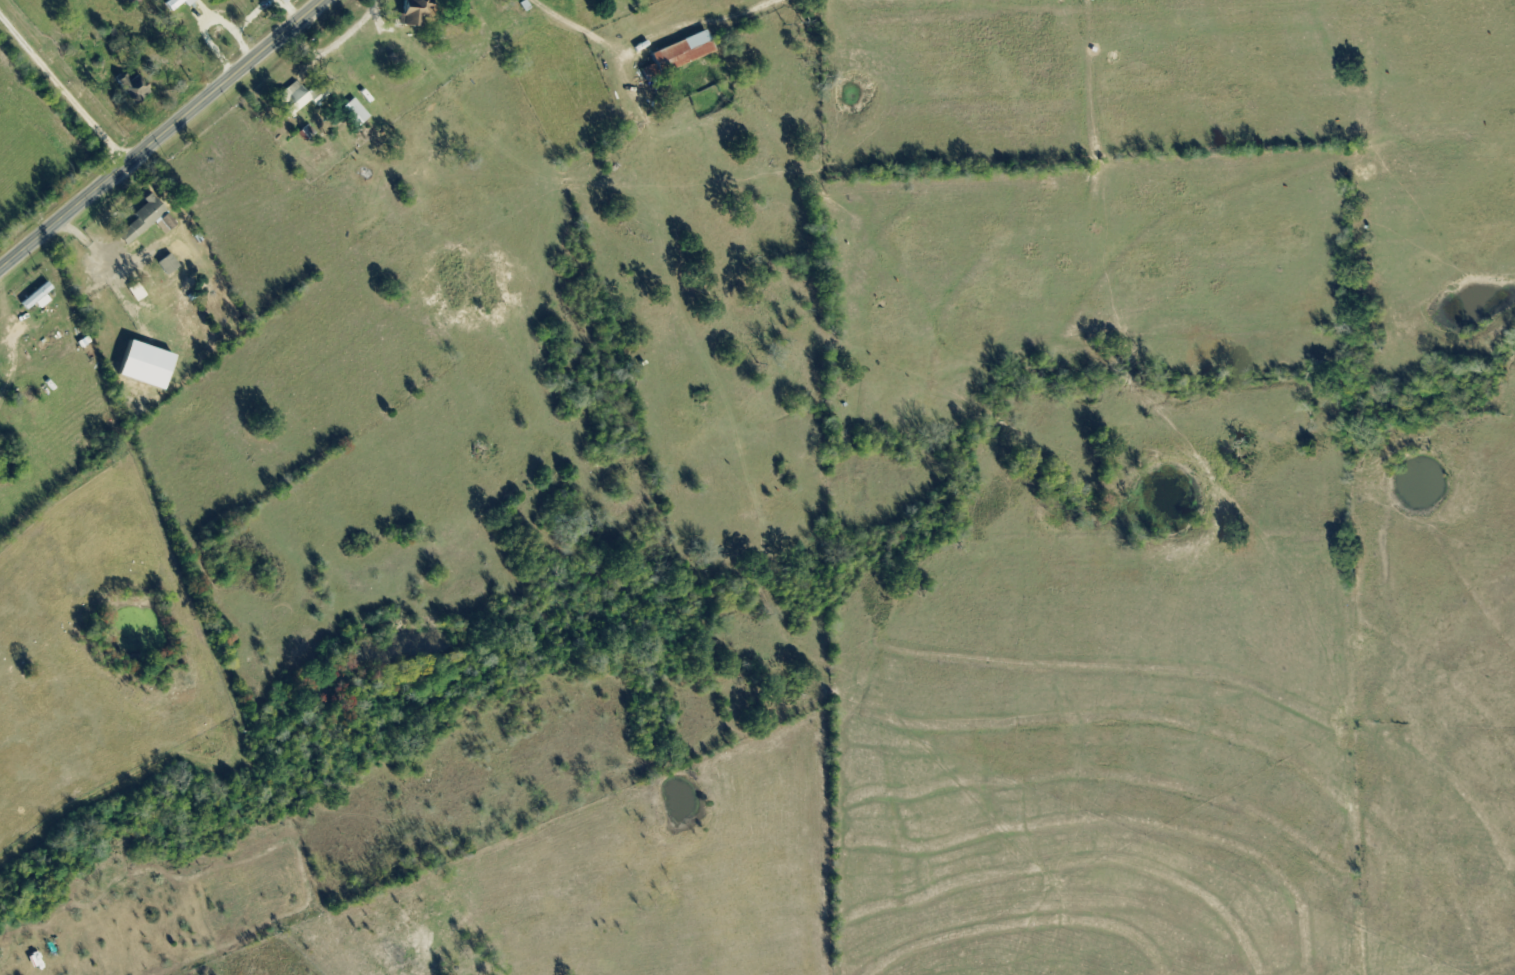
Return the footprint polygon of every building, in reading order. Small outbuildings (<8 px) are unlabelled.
[(428,0),(402,0),(399,26),(420,28),(421,19),(427,20),(428,0)] [(659,76),(714,52),(704,31),(650,55),(659,76)] [(150,93),(137,74),(131,78),(127,73),(116,81),(133,105),(150,93)] [(314,105),(330,91),(322,82),(307,96),(293,81),(273,100),(290,118),(309,99),(314,105)] [(356,128),(369,117),(352,98),(339,109),(356,128)] [(117,236),(127,246),(165,210),(151,195),(132,213),(137,218),(117,236)] [(175,224),(166,214),(156,224),(165,234),(175,224)] [(178,266),(169,254),(157,263),(166,275),(178,266)]
